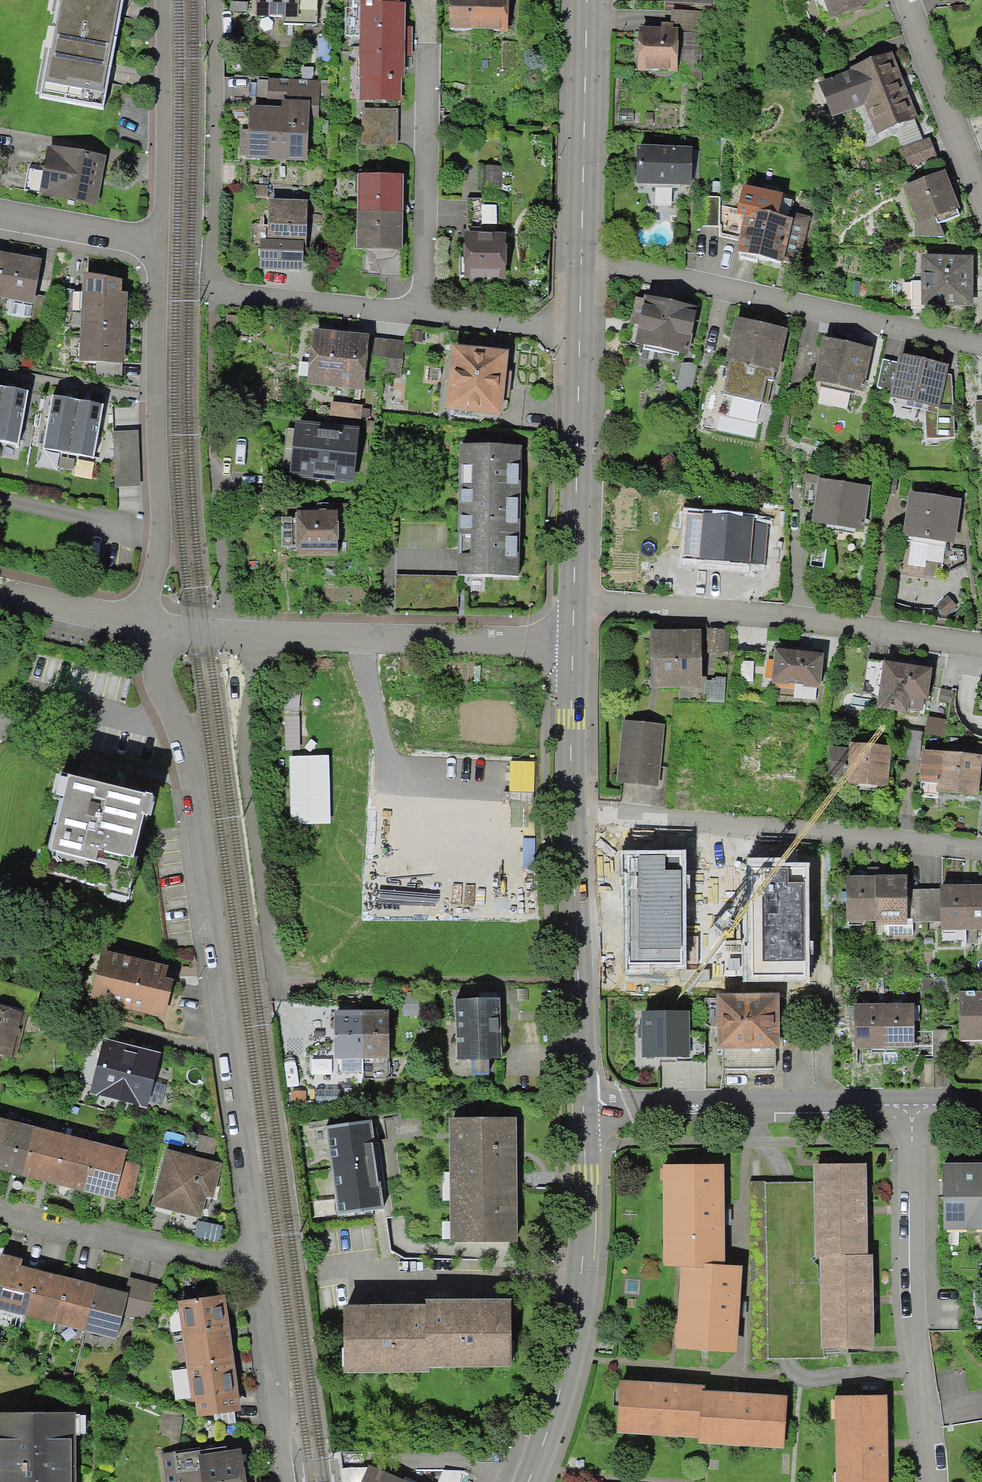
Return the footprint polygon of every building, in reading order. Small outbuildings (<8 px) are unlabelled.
[(41,96),(105,111),(127,0),(60,0),(41,96)] [(257,22),(301,23),(301,1),(324,1),(324,0),(257,0),(257,22)] [(454,34),(513,34),(513,0),(453,0),(454,34)] [(663,8),(713,8),(713,0),(663,0),(663,8)] [(837,23),(875,8),(871,0),(828,0),(837,23)] [(406,8),(361,8),(361,100),(406,100),(406,8)] [(685,35),(643,33),(641,75),(683,77),(685,35)] [(921,121),(894,56),(823,85),(838,122),(868,109),(880,138),(921,121)] [(268,107),(251,107),(250,162),(312,164),(312,121),(321,121),(322,81),(269,80),(268,107)] [(900,151),(907,170),(937,159),(930,140),(900,151)] [(107,158),(49,149),(41,201),(99,210),(107,158)] [(697,149),(642,149),(643,188),(697,188),(697,149)] [(409,179),(361,177),(358,253),(406,255),(409,179)] [(948,177),(906,191),(918,228),(961,214),(948,177)] [(313,205),(270,203),(269,253),(311,255),(313,205)] [(810,225),(755,213),(746,258),(803,269),(810,225)] [(512,239),(470,237),(468,283),(510,284),(512,239)] [(37,307),(45,263),(0,255),(0,301),(37,307)] [(973,260),(924,259),(923,311),(973,311),(973,260)] [(132,300),(86,297),(82,367),(128,370),(132,300)] [(704,312),(651,300),(640,349),(693,360),(704,312)] [(791,333),(740,323),(724,400),(775,410),(791,333)] [(374,341),(316,334),(310,391),(368,397),(374,341)] [(876,355),(825,345),(818,387),(868,396),(876,355)] [(516,355),(458,350),(452,416),(510,421),(516,355)] [(954,372),(904,359),(894,404),(927,411),(930,444),(958,443),(954,372)] [(0,390),(0,445),(21,450),(32,397),(0,390)] [(108,409),(51,399),(41,452),(99,462),(108,409)] [(364,431),(299,425),(295,481),(359,487),(364,431)] [(526,450),(463,449),(462,577),(525,578),(526,450)] [(872,489),(822,483),(816,531),(866,536),(872,489)] [(962,502),(912,497),(907,542),(957,547),(962,502)] [(342,516),(301,515),(300,557),(341,557),(342,516)] [(757,524),(704,520),(700,567),(753,571),(757,524)] [(707,635),(654,634),(654,692),(706,693),(707,635)] [(828,656),(776,651),(772,690),(824,695),(828,656)] [(934,674),(886,666),(879,711),(927,719),(934,674)] [(970,675),(963,724),(981,726),(981,677),(970,675)] [(666,728),(623,725),(619,786),(661,789),(666,728)] [(895,752),(852,748),(851,753),(849,781),(848,787),(891,791),(895,752)] [(851,753),(832,751),(830,779),(849,781),(851,753)] [(924,754),(922,784),(945,785),(945,799),(981,801),(981,757),(924,754)] [(165,802),(82,783),(65,859),(148,877),(165,802)] [(913,879),(849,880),(850,928),(914,926),(913,879)] [(944,889),(946,934),(981,932),(981,887),(944,889)] [(89,1000),(164,1017),(173,978),(163,976),(166,963),(101,948),(89,1000)] [(962,996),(964,1046),(981,1045),(981,995),(962,996)] [(720,997),(720,1047),(777,1046),(776,996),(720,997)] [(504,1003),(455,1004),(457,1066),(505,1065),(504,1003)] [(916,1007),(857,1008),(858,1053),(916,1052),(916,1007)] [(0,1008),(0,1057),(16,1060),(26,1014),(0,1008)] [(685,1054),(684,1012),(642,1013),(642,1054),(685,1054)] [(393,1016),(339,1018),(341,1063),(365,1062),(366,1084),(396,1083),(393,1016)] [(164,1056),(108,1044),(96,1096),(152,1109),(164,1056)] [(0,1121),(0,1173),(118,1202),(130,1153),(0,1121)] [(522,1121),(454,1122),(456,1245),(524,1244),(522,1121)] [(377,1125),(330,1131),(343,1220),(389,1213),(377,1125)] [(227,1166),(170,1153),(157,1207),(214,1220),(227,1166)] [(868,1163),(813,1164),(814,1182),(814,1257),(820,1257),(868,1256),(868,1163)] [(724,1164),(662,1165),(664,1265),(681,1267),(703,1267),(704,1263),(725,1264),(724,1164)] [(950,1168),(952,1236),(981,1236),(981,1167),(950,1168)] [(814,1182),(749,1182),(751,1360),(824,1359),(824,1349),(821,1349),(820,1257),(814,1257),(814,1182)] [(868,1256),(820,1257),(821,1349),(873,1349),(872,1256),(868,1256)] [(703,1267),(681,1267),(677,1349),(738,1352),(742,1265),(725,1264),(704,1263),(703,1267)] [(5,1266),(0,1286),(0,1312),(121,1343),(128,1318),(156,1326),(166,1288),(131,1279),(126,1297),(5,1266)] [(423,1299),(422,1361),(509,1361),(509,1293),(423,1293),(423,1299)] [(228,1299),(184,1305),(199,1420),(243,1414),(228,1299)] [(423,1299),(340,1300),(340,1366),(423,1366),(422,1361),(423,1299)] [(708,1388),(627,1383),(623,1435),(704,1441),(708,1394),(708,1388)] [(836,1391),(837,1481),(887,1481),(886,1390),(836,1391)] [(792,1401),(708,1394),(704,1447),(788,1453),(792,1401)] [(0,1415),(0,1461),(0,1481),(80,1481),(81,1415),(0,1415)] [(201,1457),(204,1481),(250,1481),(246,1452),(201,1457)] [(371,1466),(364,1481),(405,1481),(371,1466)]
